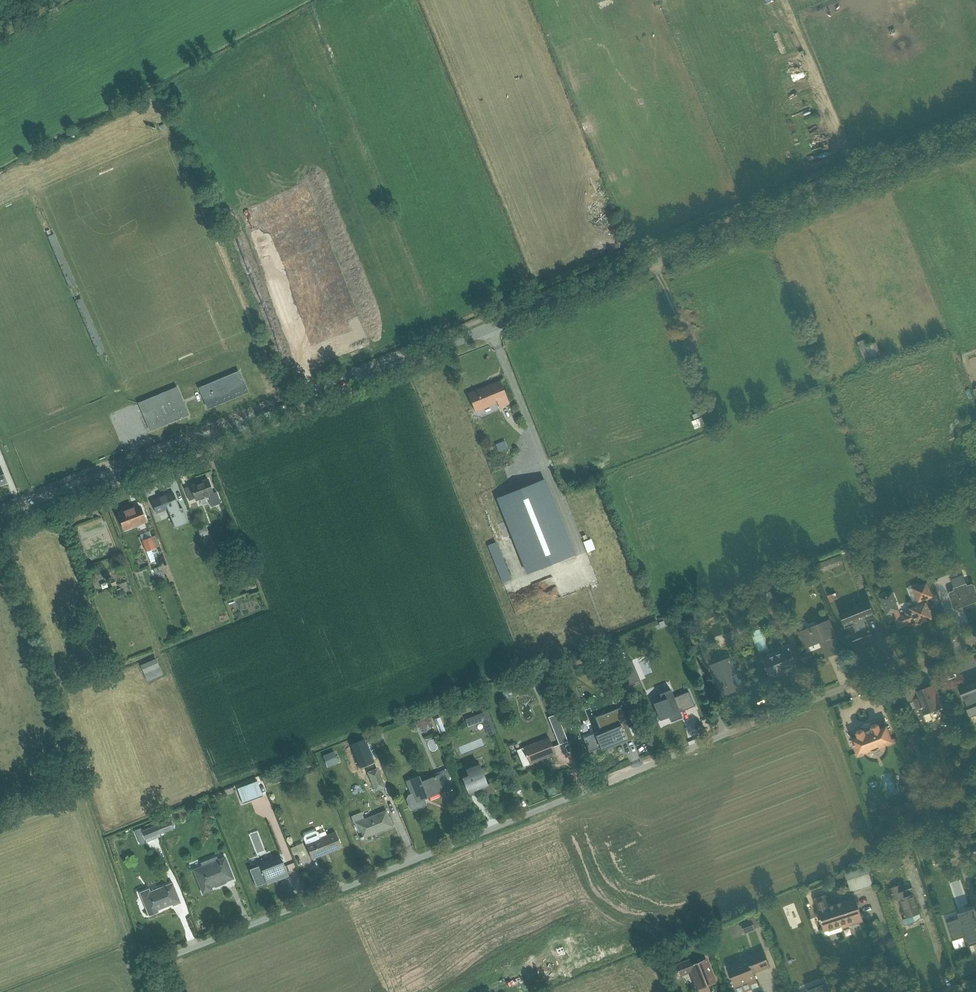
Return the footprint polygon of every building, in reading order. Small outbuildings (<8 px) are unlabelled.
[(247,393),(239,370),(198,385),(206,408),(247,393)] [(477,415),(510,403),(501,380),(469,393),(477,415)] [(150,431),(189,415),(177,387),(139,403),(150,431)] [(690,420),(694,428),(703,424),(699,416),(690,420)] [(498,451),(507,448),(504,439),(495,443),(498,451)] [(9,483),(1,465),(0,466),(0,487),(9,483)] [(191,504),(216,494),(208,476),(184,487),(191,504)] [(542,482),(509,496),(547,496),(542,482)] [(157,516),(180,505),(173,490),(150,500),(157,516)] [(123,533),(148,523),(140,504),(115,513),(123,533)] [(141,538),(145,550),(156,547),(152,535),(141,538)] [(582,541),(586,551),(594,548),(590,537),(582,541)] [(488,543),(502,581),(510,578),(496,540),(488,543)] [(838,554),(820,560),(822,566),(840,561),(838,554)] [(932,617),(926,602),(937,598),(930,579),(908,587),(914,604),(903,608),(895,589),(883,593),(897,630),(932,617)] [(975,604),(975,585),(975,581),(950,590),(957,610),(975,604)] [(877,617),(872,603),(840,614),(846,629),(850,628),(856,646),(875,639),(868,620),(877,617)] [(702,612),(705,619),(714,617),(712,609),(702,612)] [(805,649),(835,637),(829,621),(799,632),(805,649)] [(755,651),(766,649),(761,628),(750,631),(755,651)] [(772,678),(800,668),(793,648),(765,658),(772,678)] [(145,681),(162,675),(156,658),(140,664),(145,681)] [(711,666),(724,697),(742,689),(730,658),(711,666)] [(926,715),(945,708),(937,684),(917,691),(926,715)] [(975,708),(975,686),(962,691),(970,710),(975,708)] [(664,720),(695,707),(688,690),(657,703),(664,720)] [(464,718),(468,726),(482,720),(488,735),(496,732),(486,709),(464,718)] [(557,743),(565,740),(557,712),(548,714),(557,743)] [(415,720),(419,729),(429,725),(425,716),(415,720)] [(587,719),(580,724),(584,730),(591,726),(587,719)] [(621,722),(582,735),(588,752),(627,740),(621,722)] [(860,757),(896,743),(888,722),(852,735),(860,757)] [(359,767),(373,761),(364,737),(349,743),(359,767)] [(530,765),(556,754),(550,738),(523,749),(530,765)] [(522,765),(528,763),(522,746),(516,748),(522,765)] [(322,754),(327,765),(337,760),(333,750),(322,754)] [(470,794),(489,787),(481,764),(462,771),(470,794)] [(366,771),(373,791),(384,787),(377,767),(366,771)] [(415,803),(444,792),(438,776),(422,782),(420,776),(407,781),(415,803)] [(257,781),(237,787),(241,802),(262,795),(257,781)] [(362,840),(394,827),(387,809),(355,822),(362,840)] [(138,843),(174,832),(171,819),(134,830),(138,843)] [(312,859),(343,847),(333,820),(302,832),(312,859)] [(157,839),(149,841),(152,850),(160,849),(157,839)] [(302,843),(290,847),(293,855),(305,852),(302,843)] [(202,894),(235,882),(226,856),(193,868),(202,894)] [(258,890),(291,878),(283,857),(250,870),(258,890)] [(909,859),(901,863),(906,874),(914,870),(909,859)] [(906,916),(921,911),(911,881),(888,888),(893,902),(901,899),(906,916)] [(148,916),(181,905),(173,882),(140,894),(148,916)] [(826,931),(865,918),(855,888),(816,901),(826,931)] [(975,945),(975,909),(959,914),(960,919),(946,923),(952,942),(966,937),(970,947),(975,945)] [(741,922),(744,932),(753,929),(751,919),(741,922)] [(728,926),(732,937),(743,933),(739,922),(728,926)] [(771,965),(765,950),(730,964),(740,989),(760,981),(756,971),(771,965)] [(695,990),(715,982),(706,956),(675,967),(679,977),(689,973),(695,990)] [(806,988),(807,991),(829,991),(824,981),(806,988)]
